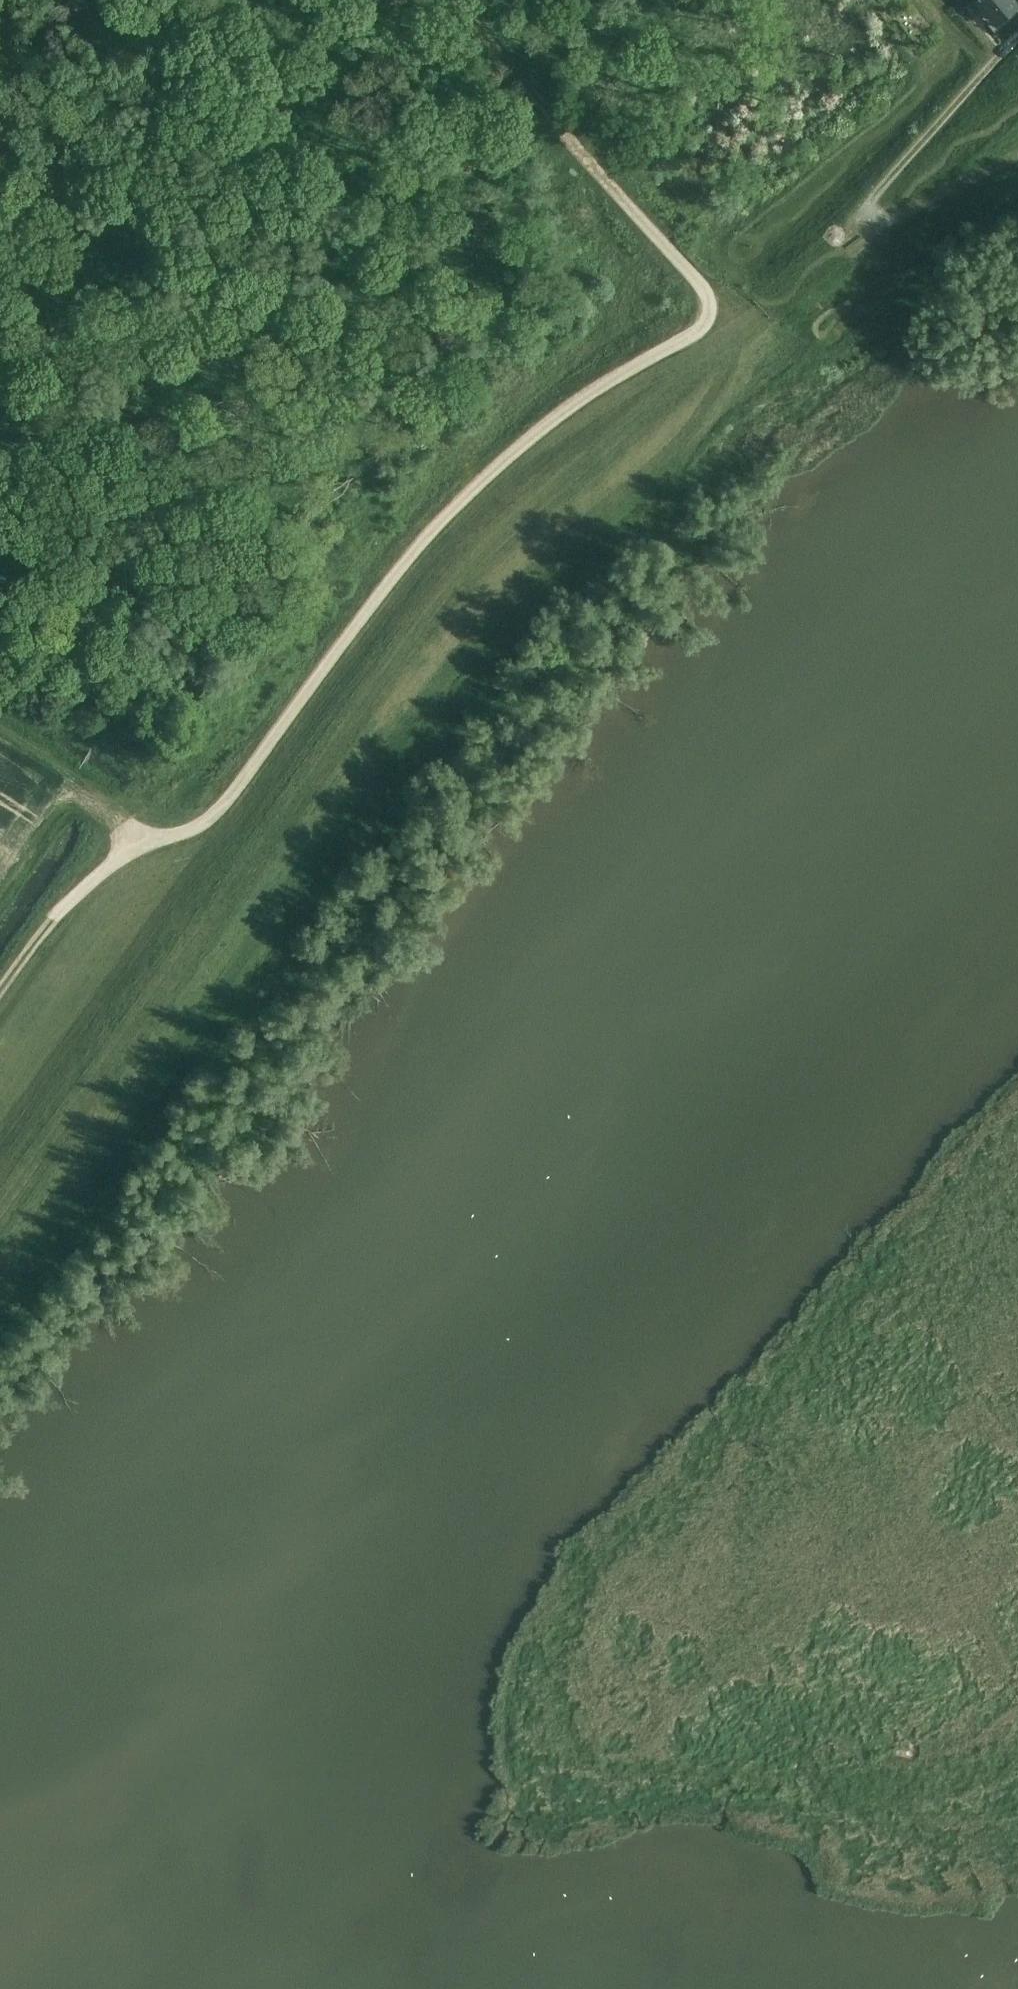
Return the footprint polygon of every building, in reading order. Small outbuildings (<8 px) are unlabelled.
[(976,4),(972,7),(993,32),(1017,11),(1017,5),(1014,0),(973,0),(976,4)]
